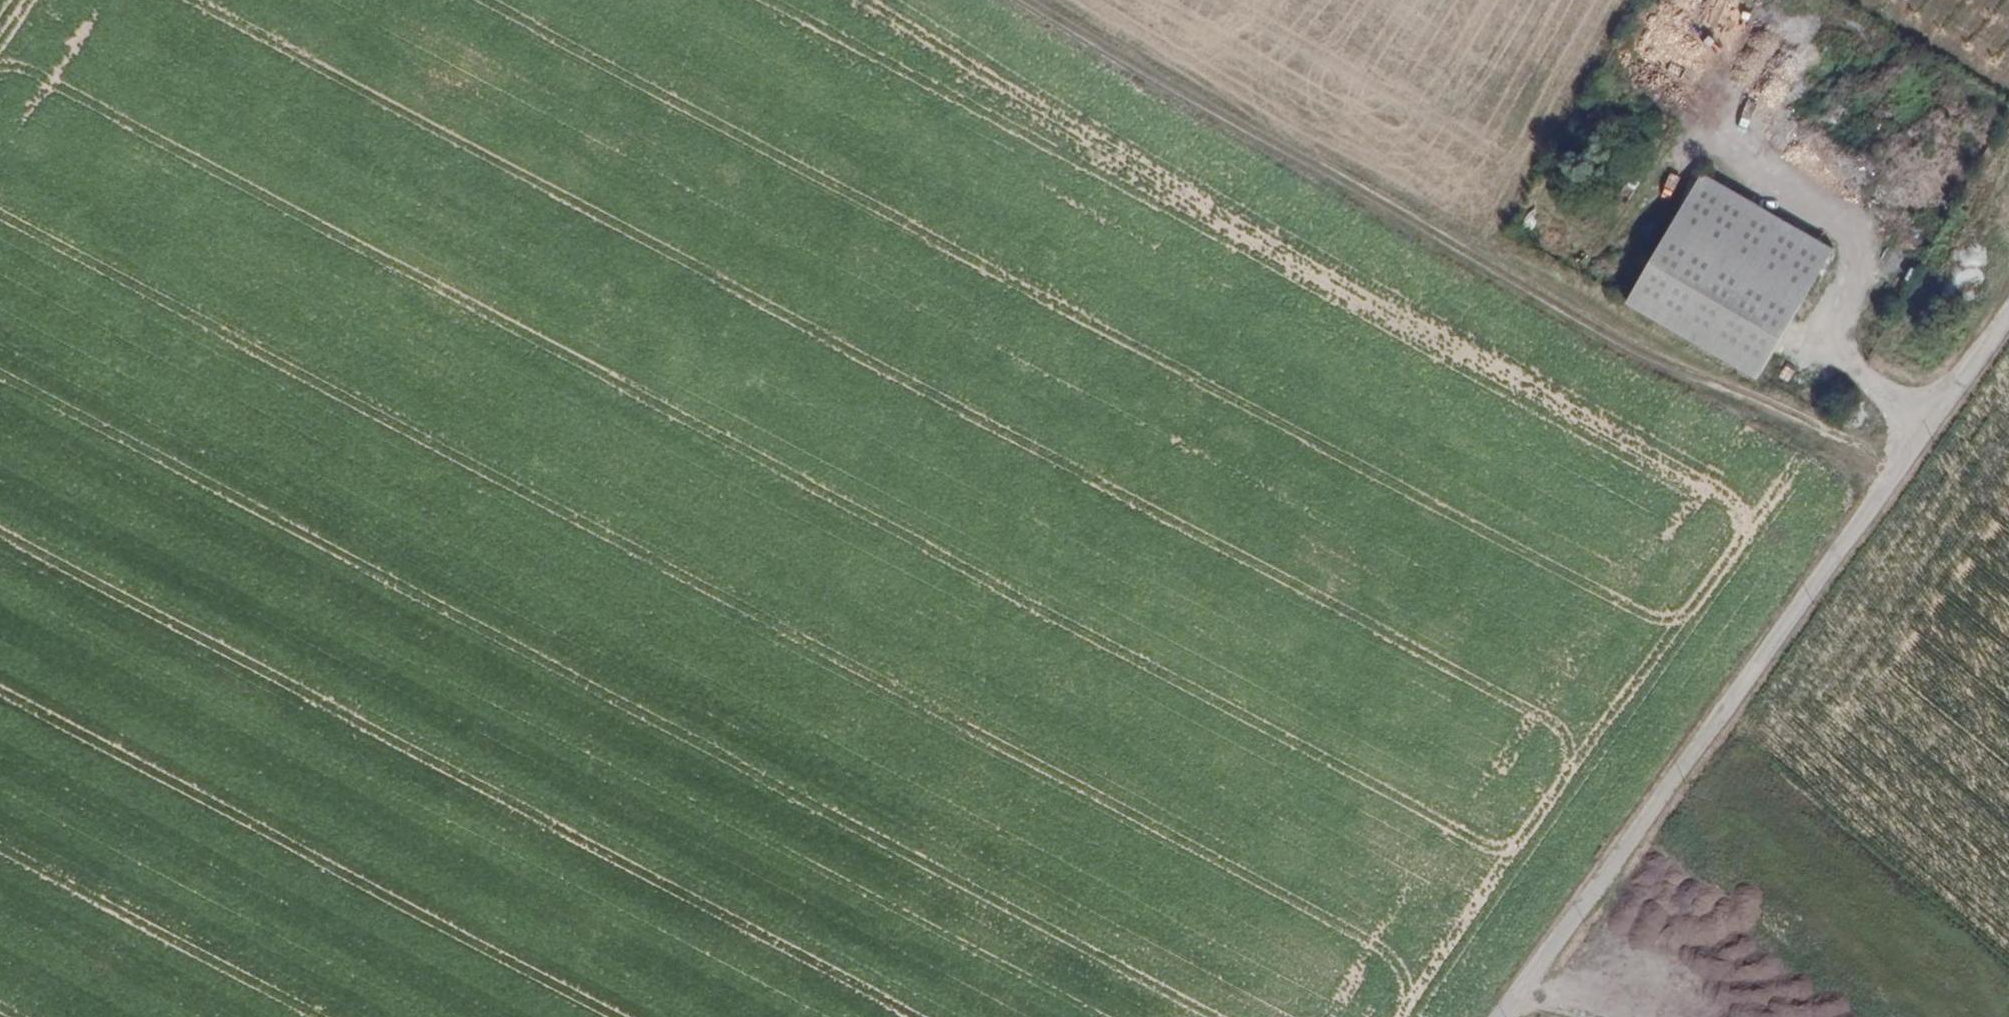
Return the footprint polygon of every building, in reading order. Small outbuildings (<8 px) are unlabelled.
[(1692,173),(1664,220),(1792,294),(1819,248),(1692,173)] [(1792,294),(1664,220),(1616,299),(1745,375),(1792,294)]
